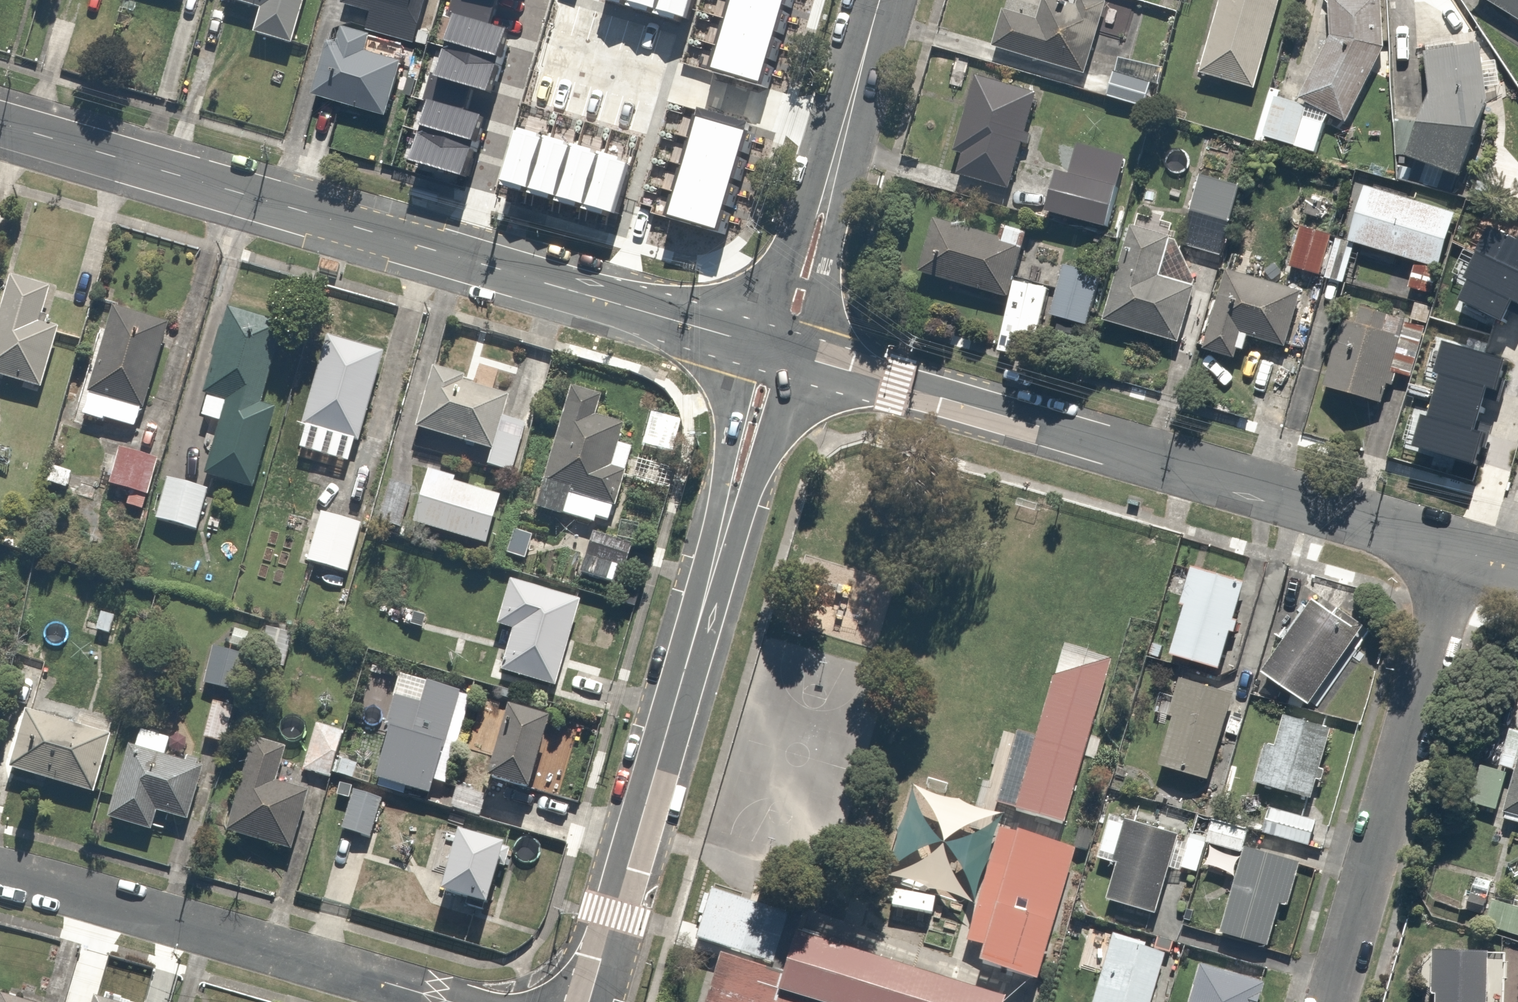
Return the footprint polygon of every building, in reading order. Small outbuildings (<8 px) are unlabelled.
[(222,4),(259,13),(253,38),(300,50),(314,0),(223,0),(222,4)] [(369,32),(417,46),(431,0),(349,0),(346,11),(373,19),(369,32)] [(652,12),(672,17),(662,51),(720,67),(731,30),(751,35),(759,5),(743,0),(655,0),(652,12)] [(1111,8),(1079,0),(1077,0),(1074,9),(1043,2),(1038,21),(1010,14),(1001,52),(1095,75),(1111,8)] [(1285,0),(1226,0),(1207,76),(1262,90),(1285,0)] [(1308,115),(1327,125),(1334,112),(1350,121),(1390,45),(1384,0),(1345,0),(1334,1),(1334,42),(1305,97),(1314,102),(1308,115)] [(1476,0),(1517,23),(1517,0),(1476,0)] [(347,29),(342,46),(334,44),(319,99),(394,119),(409,64),(374,55),(379,38),(347,29)] [(453,47),(423,129),(484,151),(520,50),(486,38),(479,57),(453,47)] [(1485,44),(1426,55),(1436,98),(1414,163),(1470,182),(1497,103),(1485,44)] [(1157,73),(1120,63),(1111,94),(1148,105),(1157,73)] [(1038,96),(979,83),(973,105),(963,103),(960,113),(968,114),(959,156),(965,158),(961,176),(1017,189),(1038,96)] [(1273,87),(1260,143),(1271,146),(1272,139),(1313,149),(1318,126),(1303,122),(1307,106),(1283,100),(1285,90),(1273,87)] [(645,123),(626,196),(682,211),(706,117),(636,99),(631,119),(645,123)] [(577,117),(535,105),(521,159),(563,170),(577,117)] [(1125,183),(1061,168),(1050,216),(1115,230),(1125,183)] [(1241,184),(1201,176),(1185,249),(1225,258),(1241,184)] [(1439,265),(1446,266),(1461,201),(1374,181),(1359,246),(1419,260),(1411,292),(1432,296),(1439,265)] [(1003,240),(933,224),(921,276),(1013,297),(1028,233),(1005,227),(1003,240)] [(1180,235),(1133,224),(1108,326),(1185,345),(1199,287),(1169,279),(1180,235)] [(1335,234),(1300,227),(1291,267),(1326,275),(1335,234)] [(1514,237),(1506,272),(1517,274),(1517,238),(1514,237)] [(1289,348),(1303,291),(1262,281),(1267,263),(1231,254),(1207,351),(1242,359),(1247,338),(1289,348)] [(1108,274),(1066,265),(1054,317),(1096,327),(1108,274)] [(12,283),(0,330),(0,381),(47,393),(64,328),(39,321),(47,292),(12,283)] [(173,323),(117,306),(85,419),(140,435),(173,323)] [(282,325),(226,313),(201,421),(220,425),(208,480),(262,492),(280,410),(264,406),(282,325)] [(1408,324),(1363,314),(1358,313),(1353,332),(1343,330),(1329,392),(1388,406),(1408,324)] [(393,356),(333,338),(299,451),(360,468),(393,356)] [(1459,343),(1457,353),(1433,348),(1427,375),(1444,379),(1439,405),(1497,417),(1499,408),(1517,412),(1517,409),(1517,355),(1459,343)] [(530,424),(504,417),(511,392),(437,371),(420,432),(494,453),(489,470),(515,477),(530,424)] [(611,402),(571,391),(540,512),(611,531),(637,432),(606,424),(611,402)] [(161,459),(120,449),(110,490),(152,500),(161,459)] [(434,471),(416,528),(495,553),(512,496),(434,471)] [(213,490),(170,477),(157,522),(199,535),(213,490)] [(419,489),(387,481),(376,525),(408,532),(419,489)] [(365,526),(322,514),(308,566),(352,577),(365,526)] [(634,545),(590,533),(578,576),(622,589),(634,545)] [(1244,580),(1190,564),(1178,603),(1183,605),(1168,654),(1217,668),(1228,630),(1234,632),(1238,620),(1233,618),(1244,580)] [(581,601),(511,583),(499,630),(515,634),(505,674),(560,687),(581,601)] [(1350,622),(1303,593),(1256,668),(1303,697),(1350,622)] [(132,606),(106,598),(95,633),(121,642),(132,606)] [(228,648),(217,644),(205,687),(239,697),(257,635),(234,629),(228,648)] [(1016,728),(995,802),(1064,822),(1111,658),(1053,674),(1036,734),(1016,728)] [(1225,685),(1170,672),(1149,758),(1204,771),(1225,685)] [(434,801),(468,695),(434,685),(428,703),(396,692),(383,735),(391,737),(377,783),(434,801)] [(1304,794),(1321,718),(1259,704),(1242,780),(1304,794)] [(562,728),(511,712),(488,787),(538,803),(562,728)] [(29,715),(12,773),(95,797),(112,739),(29,715)] [(1501,724),(1493,762),(1502,764),(1493,808),(1517,813),(1517,728),(1501,724)] [(349,737),(319,725),(300,770),(330,782),(349,737)] [(139,752),(130,750),(112,823),(155,834),(159,816),(195,824),(209,768),(169,758),(175,735),(145,727),(139,752)] [(287,767),(254,757),(230,837),(296,857),(315,792),(283,782),(287,767)] [(402,828),(409,806),(352,788),(338,831),(371,841),(377,821),(402,828)] [(1310,814),(1261,800),(1253,827),(1303,841),(1310,814)] [(1100,898),(1147,909),(1159,860),(1188,867),(1197,831),(1115,811),(1104,856),(1110,858),(1100,898)] [(1248,821),(1206,811),(1199,839),(1224,845),(1204,928),(1262,941),(1272,899),(1282,901),(1294,851),(1243,839),(1248,821)] [(1074,849),(999,827),(966,939),(983,944),(979,959),(1036,976),(1074,849)] [(513,848),(460,836),(444,902),(498,914),(513,848)] [(1462,879),(1456,903),(1465,906),(1463,916),(1517,929),(1517,890),(1506,888),(1504,902),(1483,896),(1486,885),(1462,879)] [(704,1001),(1004,1001),(1007,993),(796,929),(783,970),(720,951),(704,1001)] [(1099,929),(1079,1001),(1141,1001),(1155,950),(1132,944),(1134,938),(1099,929)] [(1489,949),(1434,947),(1433,990),(1435,990),(1434,1001),(1487,1001),(1489,949)] [(1191,950),(1179,1001),(1247,1001),(1256,966),(1191,950)] [(0,990),(0,1001),(45,1001),(0,990)]
